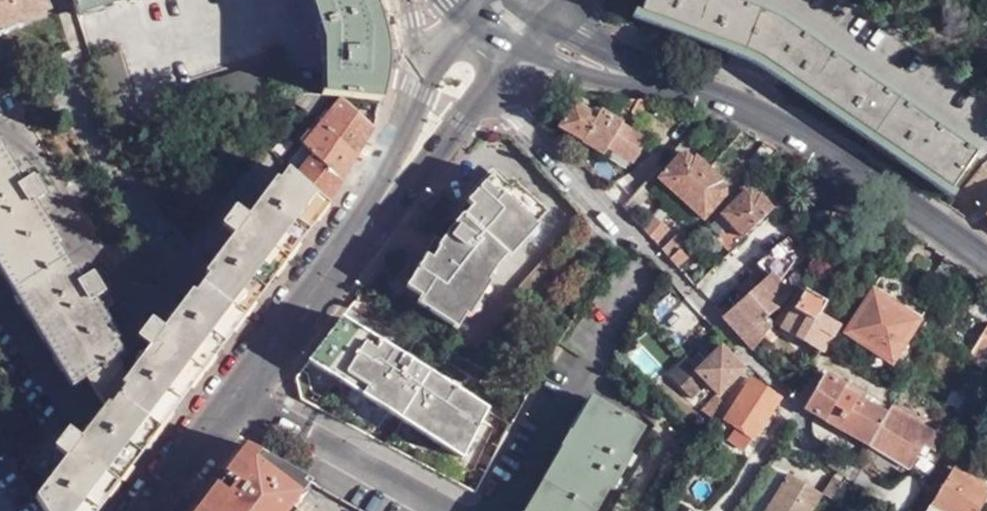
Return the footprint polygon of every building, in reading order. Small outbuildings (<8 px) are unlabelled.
[(45,0),(0,0),(0,32),(50,14),(45,0)] [(80,19),(138,0),(73,0),(80,19)] [(380,103),(385,76),(385,53),(383,34),(373,0),(312,0),(326,43),(323,98),(380,103)] [(974,145),(812,29),(774,5),(761,0),(643,0),(638,16),(776,64),(948,189),(974,145)] [(275,94),(288,95),(277,63),(171,99),(180,127),(275,94)] [(552,129),(576,143),(592,116),(564,100),(552,118),(557,121),(552,129)] [(305,156),(340,183),(371,129),(342,105),(338,101),(336,104),(305,156)] [(618,125),(595,112),(592,116),(576,143),(600,157),(618,125)] [(623,204),(689,136),(680,128),(648,158),(642,147),(623,166),(630,172),(611,192),(623,204)] [(678,201),(704,172),(692,160),(689,162),(681,155),(674,155),(653,178),(678,201)] [(293,178),(325,206),(340,183),(305,156),(293,178)] [(719,187),(704,172),(678,201),(698,219),(700,218),(720,200),(719,193),(717,190),(719,187)] [(319,218),(325,206),(293,178),(288,173),(254,217),(246,212),(242,217),(232,209),(229,213),(231,214),(218,231),(235,243),(170,331),(163,326),(161,329),(150,322),(146,328),(145,328),(134,344),(151,355),(126,389),(110,364),(116,359),(88,316),(100,308),(92,296),(100,292),(88,273),(68,286),(23,218),(36,209),(31,198),(37,193),(25,177),(7,188),(0,178),(0,274),(73,388),(81,381),(105,417),(90,436),(83,431),(82,434),(71,427),(67,432),(67,431),(56,446),(74,459),(41,502),(47,510),(99,510),(319,218)] [(544,217),(511,185),(506,190),(494,179),(454,221),(457,225),(441,246),(436,242),(405,293),(420,302),(416,308),(454,330),(491,272),(544,217)] [(740,240),(772,210),(757,195),(755,198),(750,193),(742,193),(716,217),(729,228),(713,242),(724,253),(738,239),(740,240)] [(644,236),(658,221),(651,213),(637,228),(644,236)] [(666,228),(658,221),(644,236),(651,243),(666,228)] [(676,249),(679,246),(674,242),(672,244),(668,240),(658,251),(665,259),(676,249)] [(761,319),(787,297),(789,298),(792,300),(802,287),(802,286),(807,279),(808,277),(801,273),(789,292),(778,280),(792,261),(775,243),(753,262),(764,274),(719,316),(749,349),(769,326),(761,319)] [(684,257),(676,249),(665,259),(673,267),(684,257)] [(933,311),(926,306),(918,316),(877,287),(884,277),(877,273),(866,288),(871,293),(844,333),(888,365),(916,325),(922,328),(933,311)] [(836,324),(816,311),(823,299),(802,286),(802,287),(776,324),(820,352),(836,324)] [(776,324),(792,300),(789,298),(772,321),(776,324)] [(339,322),(306,366),(319,374),(325,365),(343,377),(363,389),(357,397),(409,428),(414,420),(427,427),(422,436),(439,446),(444,437),(466,450),(488,412),(450,389),(452,386),(448,385),(447,387),(398,357),(395,362),(384,356),(387,351),(339,322)] [(983,372),(986,365),(986,326),(965,361),(983,372)] [(687,351),(676,362),(672,374),(694,394),(706,381),(716,392),(707,406),(715,411),(745,363),(725,342),(722,339),(718,344),(710,336),(691,355),(687,351)] [(398,357),(387,351),(384,356),(395,362),(398,357)] [(325,365),(319,374),(337,385),(343,377),(325,365)] [(804,412),(865,447),(885,415),(844,392),(845,388),(823,376),(804,412)] [(343,377),(337,385),(357,397),(363,389),(343,377)] [(780,397),(775,394),(750,378),(726,419),(736,426),(755,438),(779,400),(780,397)] [(639,433),(587,403),(523,510),(592,510),(604,491),(609,494),(630,460),(625,457),(639,433)] [(941,440),(889,410),(885,415),(865,447),(908,472),(923,448),(932,454),(940,441),(941,440)] [(409,428),(422,436),(427,427),(414,420),(409,428)] [(755,438),(736,426),(729,439),(747,451),(755,438)] [(461,459),(466,450),(444,437),(439,446),(461,459)] [(286,504),(304,480),(246,447),(224,470),(193,510),(281,510),(286,504)] [(857,448),(849,461),(856,464),(863,451),(857,448)] [(950,474),(928,510),(977,510),(986,497),(950,474)] [(310,484),(304,480),(286,504),(292,509),(310,484)] [(820,501),(788,480),(767,510),(814,510),(820,501)]
